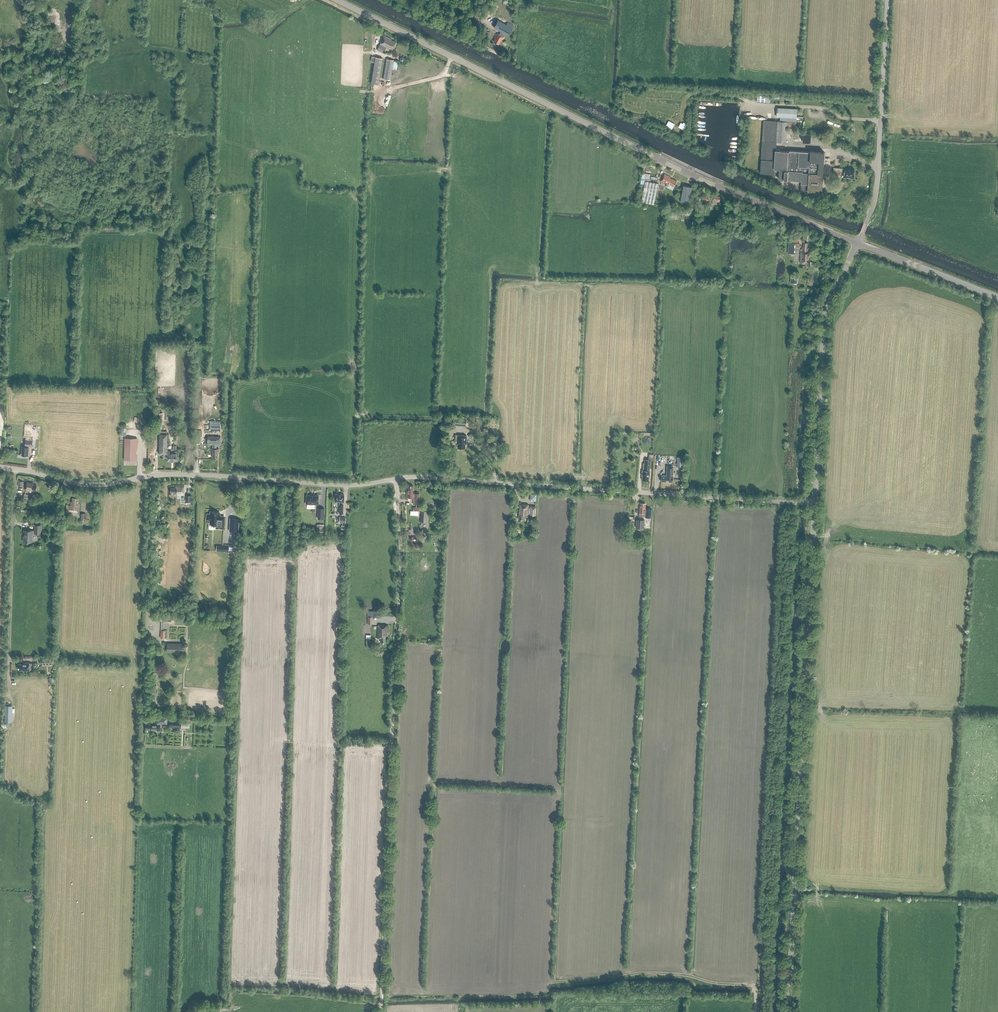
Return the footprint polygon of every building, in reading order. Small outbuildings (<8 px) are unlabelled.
[(512,28),(498,21),(494,28),(501,32),(499,35),(497,33),(494,38),(495,39),(493,42),(498,45),(501,40),(502,40),(504,37),(502,36),(504,34),(508,36),(512,28)] [(377,50),(384,54),(387,47),(392,50),(396,43),(391,40),(391,39),(384,36),(377,50)] [(371,84),(378,85),(383,59),(372,57),(371,62),(374,63),(371,84)] [(383,79),(390,80),(394,60),(386,59),(383,79)] [(385,114),(388,106),(382,104),(379,112),(385,114)] [(777,117),(797,118),(797,110),(777,109),(777,117)] [(775,142),(776,121),(764,121),(760,173),(774,174),(774,172),(779,172),(779,179),(802,181),(801,191),(822,192),(823,174),(825,152),(811,152),(790,151),(790,152),(780,151),(776,151),(776,148),(776,142),(775,142)] [(776,142),(786,143),(787,122),(777,121),(776,142)] [(803,133),(803,142),(811,143),(811,134),(803,133)] [(844,177),(854,178),(855,169),(845,169),(840,168),(834,168),(834,174),(840,175),(840,172),(845,173),(844,177)] [(643,173),(642,177),(641,184),(644,184),(645,180),(651,181),(651,179),(650,179),(650,175),(643,173)] [(661,182),(667,185),(668,184),(674,187),(677,181),(670,178),(671,177),(664,174),(661,182)] [(646,181),(641,202),(654,204),(658,183),(646,181)] [(683,185),(680,201),(690,203),(693,187),(683,185)] [(808,248),(807,248),(807,243),(803,243),(803,247),(802,247),(802,251),(800,250),(799,262),(809,263),(810,251),(808,251),(808,248)] [(792,254),(797,254),(797,250),(799,250),(799,244),(788,244),(788,251),(792,251),(792,254)] [(31,438),(32,434),(31,434),(32,430),(32,426),(25,425),(24,437),(31,438)] [(159,434),(159,454),(167,454),(164,454),(163,458),(166,458),(166,461),(178,461),(178,454),(178,451),(173,451),(173,450),(177,450),(177,446),(173,446),(173,449),(171,449),(171,451),(167,451),(167,434),(167,431),(160,431),(160,434),(159,434)] [(639,439),(635,433),(629,436),(633,443),(639,439)] [(457,444),(458,444),(458,448),(465,449),(465,442),(466,442),(466,436),(457,435),(457,436),(455,435),(455,441),(457,441),(457,444)] [(208,437),(207,445),(212,445),(212,449),(212,457),(218,457),(218,452),(219,452),(219,449),(216,449),(216,445),(220,445),(220,443),(220,437),(208,437)] [(124,442),(124,460),(136,460),(137,443),(137,438),(124,438),(124,442)] [(21,455),(28,456),(29,446),(32,446),(33,441),(25,440),(25,447),(22,447),(21,455)] [(676,464),(676,467),(685,468),(686,458),(679,457),(679,464),(676,464)] [(642,471),(642,476),(642,480),(648,480),(649,476),(650,476),(651,460),(648,460),(644,460),(644,463),(643,463),(643,471),(642,471)] [(661,481),(672,482),(673,467),(666,466),(666,476),(661,476),(661,481)] [(25,489),(31,491),(31,489),(36,490),(37,485),(33,484),(33,483),(27,482),(25,489)] [(170,488),(170,493),(175,493),(175,495),(184,495),(184,485),(176,485),(175,488),(170,488)] [(406,488),(406,497),(413,497),(413,500),(413,504),(419,504),(419,494),(415,494),(413,494),(413,486),(408,486),(408,488),(406,488)] [(342,502),(343,502),(344,500),(344,495),(335,494),(335,499),(335,502),(339,502),(339,513),(343,513),(343,504),(342,504),(342,502)] [(306,495),(306,504),(318,504),(318,496),(306,495)] [(73,498),(72,502),(71,502),(71,506),(68,506),(68,505),(67,505),(66,512),(71,512),(71,511),(79,512),(79,504),(78,503),(78,498),(73,498)] [(645,504),(640,503),(639,513),(639,516),(645,517),(651,518),(652,510),(650,510),(651,509),(646,509),(645,509),(645,504)] [(530,507),(528,507),(528,505),(519,504),(518,519),(523,520),(524,517),(528,517),(528,514),(530,514),(530,515),(535,515),(535,507),(530,506),(530,507)] [(219,513),(210,512),(210,515),(207,515),(206,520),(210,520),(210,524),(216,525),(216,528),(224,529),(224,521),(224,518),(224,517),(219,517),(219,513)] [(230,531),(238,532),(239,519),(230,519),(230,531)] [(643,528),(644,520),(636,519),(635,528),(643,528)] [(32,531),(24,530),(23,542),(32,542),(32,533),(35,533),(35,534),(40,534),(41,525),(35,525),(35,531),(32,531)] [(380,643),(386,643),(386,637),(388,637),(388,626),(378,626),(378,639),(381,639),(380,643)] [(184,644),(167,643),(167,652),(183,652),(184,644)] [(29,671),(29,663),(22,663),(22,664),(18,664),(18,670),(25,670),(25,671),(29,671)] [(145,730),(160,730),(160,723),(167,723),(167,717),(157,717),(157,722),(157,723),(151,723),(151,724),(146,724),(145,730)] [(169,727),(181,728),(189,728),(190,719),(181,718),(181,720),(169,719),(169,727)]
